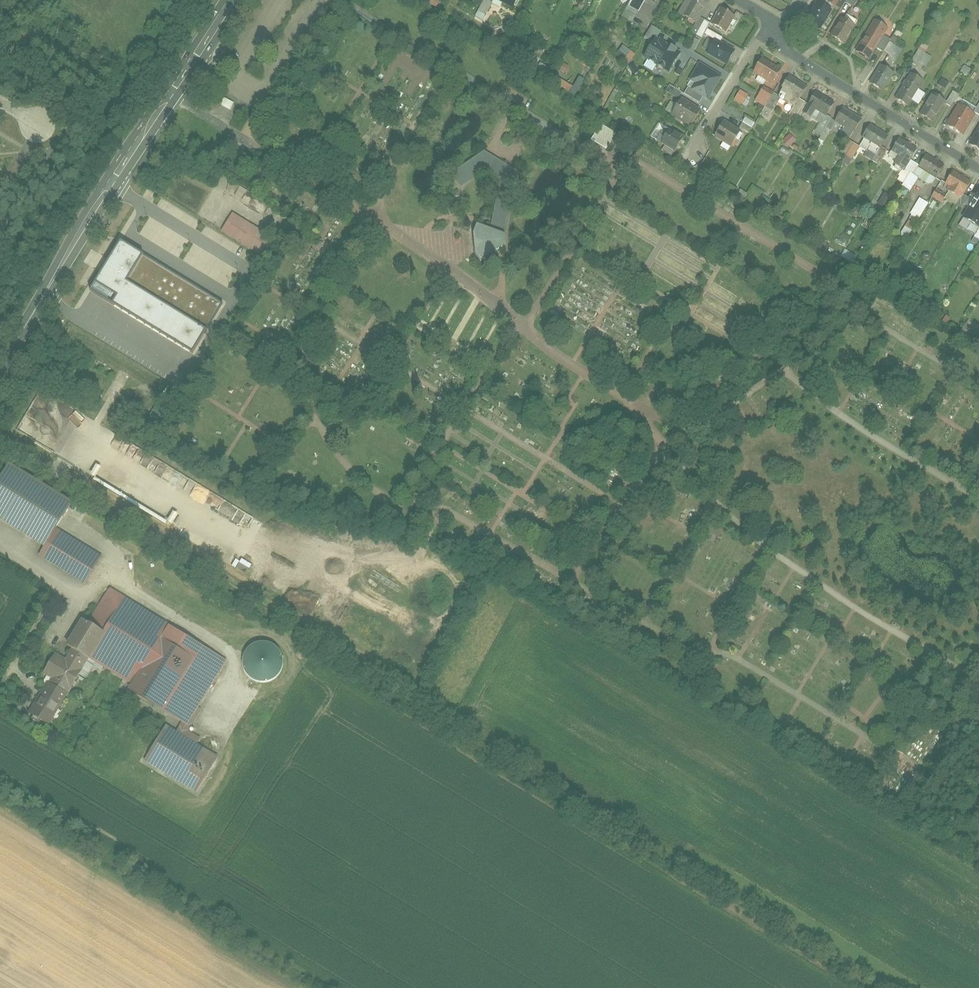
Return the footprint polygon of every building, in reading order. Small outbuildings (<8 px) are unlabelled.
[(478,6),(473,16),(482,20),(490,1),(488,0),(473,0),(471,3),(478,6)] [(631,22),(643,0),(629,0),(620,16),(631,22)] [(680,11),(694,20),(707,0),(687,0),(680,11)] [(826,0),(817,0),(805,19),(819,29),(831,10),(835,12),(839,6),(845,10),(851,0),(827,0),(827,1),(826,0)] [(723,33),(734,15),(717,5),(706,23),(723,33)] [(737,22),(741,14),(737,11),(732,19),(737,22)] [(858,23),(843,13),(830,33),(845,43),(858,23)] [(706,25),(696,19),(687,33),(697,39),(706,25)] [(894,39),(870,25),(856,49),(870,58),(877,45),(887,51),(894,39)] [(657,65),(668,46),(656,39),(644,57),(657,65)] [(727,64),(734,51),(715,40),(714,43),(708,39),(703,47),(709,51),(708,53),(727,64)] [(916,65),(917,63),(927,67),(930,56),(924,53),(926,46),(918,43),(911,64),(916,65)] [(615,54),(625,59),(630,50),(620,44),(615,54)] [(680,54),(668,46),(657,65),(669,72),(680,54)] [(524,48),(522,53),(538,59),(540,54),(524,48)] [(781,68),(760,56),(752,69),(773,81),(781,68)] [(896,71),(880,62),(870,79),(886,88),(896,71)] [(539,63),(536,68),(549,75),(552,70),(539,63)] [(707,99),(721,77),(700,64),(691,79),(696,82),(692,89),(707,99)] [(962,66),(960,72),(966,75),(969,69),(962,66)] [(808,85),(788,73),(782,83),(794,90),(791,94),(799,99),(808,85)] [(922,82),(908,73),(895,93),(910,102),(922,82)] [(551,74),(548,80),(566,91),(570,85),(551,74)] [(684,82),(674,76),(665,90),(674,97),(684,82)] [(777,99),(756,86),(750,96),(771,108),(777,99)] [(738,89),(732,99),(741,104),(747,94),(738,89)] [(815,89),(809,99),(830,112),(836,102),(815,89)] [(935,118),(947,100),(931,90),(920,109),(935,118)] [(699,108),(680,96),(671,111),(689,123),(699,108)] [(221,97),(217,104),(228,109),(232,102),(221,97)] [(965,107),(957,102),(944,123),(959,132),(969,115),(963,111),(965,107)] [(864,118),(840,104),(834,115),(858,128),(864,118)] [(741,126),(721,114),(711,132),(730,143),(741,126)] [(967,138),(978,145),(978,119),(967,138)] [(889,133),(869,121),(861,134),(881,146),(889,133)] [(683,135),(665,123),(656,137),(675,149),(683,135)] [(597,124),(587,140),(603,151),(614,135),(597,124)] [(782,140),(788,147),(795,140),(789,133),(782,140)] [(918,146),(898,134),(889,148),(909,160),(918,146)] [(857,147),(845,140),(834,158),(846,165),(857,147)] [(483,169),(495,177),(484,226),(466,220),(463,232),(468,256),(480,255),(497,240),(515,167),(484,149),(446,173),(456,187),(483,169)] [(945,163),(924,151),(916,165),(937,177),(945,163)] [(969,179),(950,168),(943,181),(962,192),(969,179)] [(897,191),(902,196),(907,191),(902,186),(897,191)] [(939,202),(944,195),(934,188),(929,196),(939,202)] [(963,218),(978,228),(978,192),(963,218)] [(897,234),(905,239),(928,203),(920,198),(897,234)] [(252,250),(263,230),(229,210),(217,229),(252,250)] [(191,353),(221,304),(118,241),(88,290),(191,353)] [(843,249),(840,257),(852,262),(855,254),(843,249)] [(77,505),(11,466),(0,485),(0,519),(50,549),(44,558),(87,584),(104,556),(62,530),(77,505)] [(85,663),(131,691),(186,723),(180,733),(169,727),(148,763),(199,793),(219,757),(199,745),(203,739),(188,730),(229,661),(108,589),(89,622),(82,618),(66,645),(71,649),(65,659),(63,658),(55,654),(43,675),(49,679),(28,715),(48,727),(85,663)] [(284,669),(284,664),(284,659),(282,655),(280,651),(278,649),(275,647),(270,644),(267,643),(263,643),(258,644),(255,645),(250,648),(248,650),(246,653),(244,656),(243,660),(243,664),(243,669),(245,673),(246,676),(249,679),(253,682),(257,684),(262,685),(265,685),(269,684),(272,683),(276,681),(279,678),(281,676),(283,672),(284,669)]
